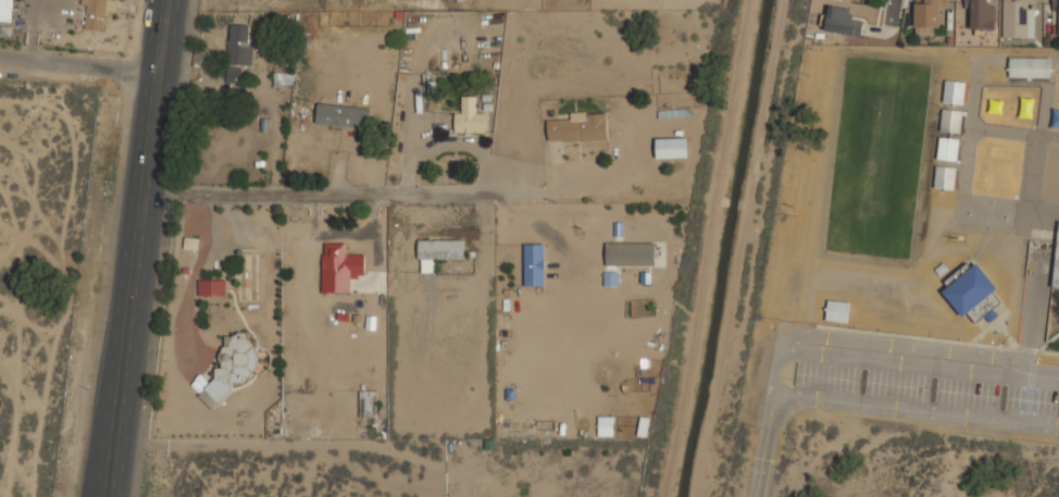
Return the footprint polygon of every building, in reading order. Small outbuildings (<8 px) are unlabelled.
[(2,22),(2,29),(11,30),(12,0),(0,0),(0,22),(2,22)] [(83,29),(104,29),(105,0),(83,0),(83,29)] [(940,35),(941,0),(925,0),(914,0),(914,35),(940,35)] [(967,29),(993,29),(993,0),(967,0),(967,29)] [(1035,0),(1012,0),(1002,0),(1002,37),(1035,37),(1035,0)] [(860,35),(862,21),(850,20),(851,9),(828,7),(825,32),(860,35)] [(252,24),(228,24),(228,65),(252,65),(252,24)] [(1009,77),(1050,77),(1050,57),(1009,57),(1009,77)] [(227,83),(241,82),(240,67),(227,67),(227,83)] [(274,84),(292,84),(292,73),(274,73),(274,84)] [(965,82),(945,80),(944,102),(964,103),(965,82)] [(485,112),(475,112),(475,96),(462,96),(462,112),(453,112),(453,133),(485,133),(485,112)] [(1022,116),(1033,116),(1033,99),(1022,99),(1022,116)] [(1003,114),(1004,101),(989,100),(988,113),(1003,114)] [(315,123),(369,127),(371,108),(317,102),(315,123)] [(961,133),(962,110),(942,109),(940,132),(961,133)] [(548,141),(607,141),(607,112),(571,112),(571,121),(548,121),(548,141)] [(958,160),(959,138),(939,137),(937,159),(958,160)] [(656,158),(687,158),(687,138),(656,138),(656,158)] [(956,166),(935,165),(934,188),(955,189),(956,166)] [(463,238),(418,238),(418,272),(436,272),(436,259),(463,259),(463,238)] [(524,286),(544,286),(544,243),(524,243),(524,286)] [(606,266),(655,266),(655,243),(606,243),(606,266)] [(322,276),(364,276),(364,254),(322,254),(322,276)] [(940,286),(972,326),(987,314),(993,321),(1010,307),(973,260),(940,286)] [(198,295),(224,295),(224,278),(198,278),(198,295)] [(847,323),(850,303),(830,299),(825,318),(847,323)] [(238,332),(213,353),(225,368),(197,394),(211,409),(264,361),(238,332)] [(359,418),(376,418),(376,389),(359,389),(359,418)] [(614,416),(599,416),(599,436),(614,436),(614,416)]
